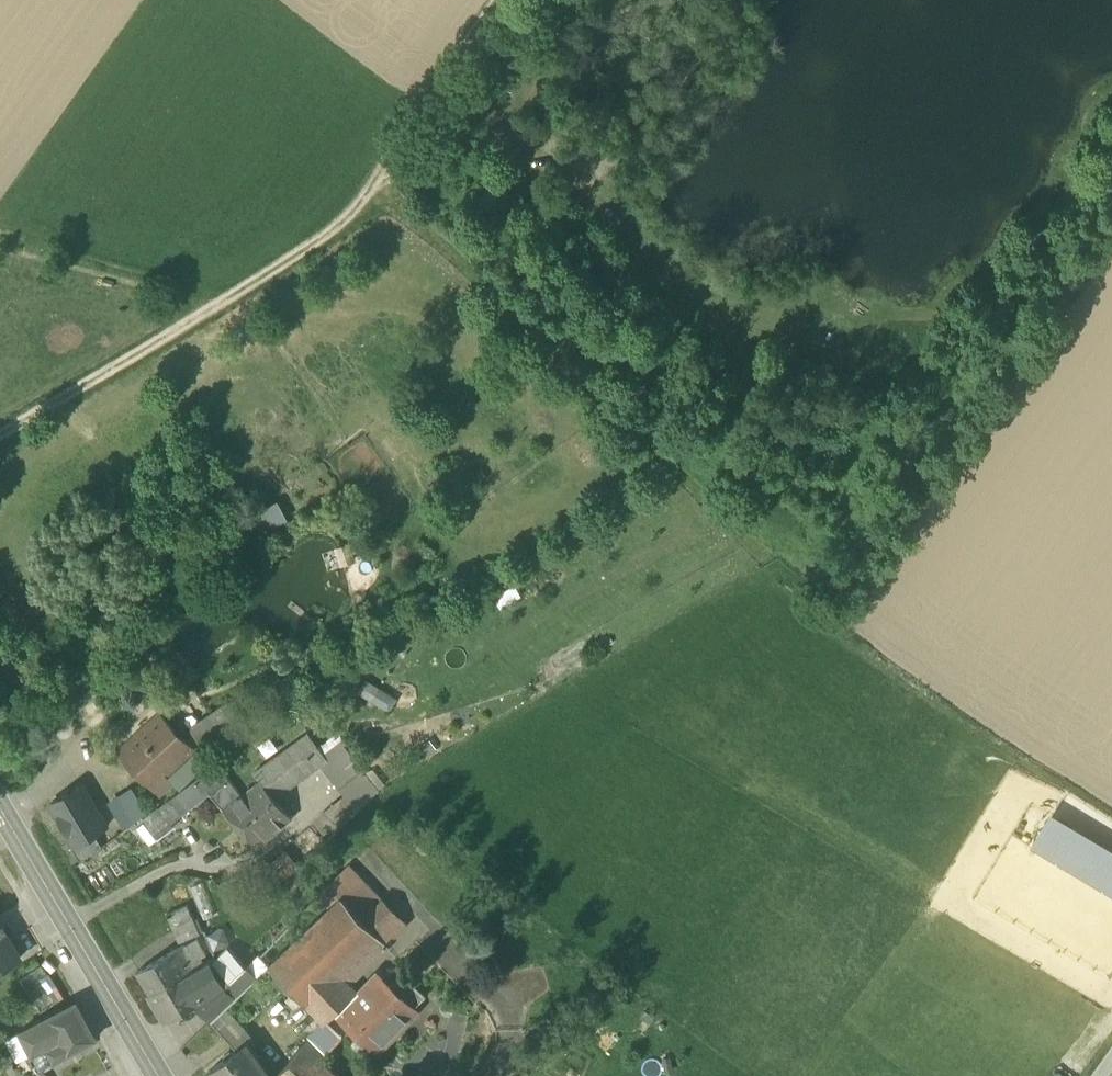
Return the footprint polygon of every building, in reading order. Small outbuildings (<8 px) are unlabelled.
[(515,583),(494,595),(501,607),(522,596),(515,583)] [(398,698),(367,678),(358,692),(389,712),(398,698)] [(202,732),(216,754),(249,732),(229,703),(220,709),(225,716),(202,732)] [(118,754),(152,787),(166,774),(193,750),(196,748),(162,713),(118,754)] [(337,731),(318,745),(326,757),(342,745),(343,746),(346,743),(337,731)] [(261,781),(242,795),(273,832),(292,817),(275,797),(320,764),(319,763),(326,757),(318,745),(309,732),(254,772),(261,781)] [(430,738),(415,748),(422,758),(437,747),(430,738)] [(342,745),(326,757),(319,763),(320,764),(339,789),(362,771),(343,746),(342,745)] [(166,774),(176,786),(179,789),(207,765),(193,750),(166,774)] [(172,798),(183,812),(207,794),(204,790),(207,788),(226,774),(218,763),(172,798)] [(362,771),(339,789),(344,794),(357,811),(377,791),(362,771)] [(152,787),(162,798),(163,797),(176,786),(166,774),(152,787)] [(211,794),(224,810),(242,795),(226,774),(207,788),(211,793),(211,794)] [(75,843),(76,844),(95,833),(107,826),(82,784),(52,802),(75,843)] [(117,795),(133,823),(148,812),(132,786),(117,795)] [(357,811),(344,794),(323,810),(342,827),(357,811)] [(273,832),(242,795),(224,810),(255,845),(273,832)] [(183,812),(172,798),(144,820),(159,837),(174,826),(172,822),(183,812)] [(1111,893),(1111,853),(1053,816),(1035,846),(1111,893)] [(150,844),(159,837),(144,820),(136,827),(150,844)] [(72,845),(81,861),(102,845),(95,833),(76,844),(75,843),(72,845)] [(319,895),(331,907),(342,897),(389,945),(408,927),(361,879),(349,866),(319,895)] [(216,915),(202,881),(189,886),(203,920),(216,915)] [(368,965),(389,945),(342,897),(331,907),(270,965),(317,1014),(350,983),(368,965)] [(166,912),(179,943),(200,934),(188,903),(166,912)] [(20,956),(1,926),(0,927),(0,969),(20,956)] [(206,935),(213,951),(231,943),(224,927),(206,935)] [(176,950),(185,966),(206,954),(197,938),(176,950)] [(216,956),(210,960),(224,984),(214,990),(219,996),(243,974),(242,973),(248,966),(228,945),(216,956)] [(138,972),(150,993),(166,984),(167,985),(189,973),(185,966),(176,950),(138,972)] [(243,974),(251,983),(270,965),(260,955),(248,966),(242,973),(243,974)] [(196,1001),(214,990),(224,984),(210,960),(189,973),(167,985),(166,984),(150,993),(150,994),(165,1019),(196,1001)] [(196,1001),(214,1018),(227,1005),(251,983),(243,974),(219,996),(214,990),(196,1001)] [(353,1026),(377,1048),(415,1008),(414,1007),(391,986),(380,976),(362,995),(342,1016),(353,1026)] [(391,986),(414,1007),(427,993),(408,977),(399,977),(391,986)] [(317,1014),(325,1022),(341,1039),(353,1026),(342,1016),(362,995),(350,983),(317,1014)] [(33,1052),(41,1066),(67,1053),(68,1054),(96,1037),(77,1001),(21,1030),(33,1052)] [(211,1021),(237,1050),(247,1042),(255,1036),(227,1005),(214,1018),(211,1021)] [(325,1022),(313,1035),(330,1051),(341,1039),(325,1022)] [(18,1060),(33,1052),(21,1030),(6,1038),(18,1060)] [(330,1051),(313,1035),(276,1075),(358,1075),(330,1051)] [(215,1075),(273,1075),(247,1042),(237,1050),(238,1050),(211,1070),(215,1075)]
